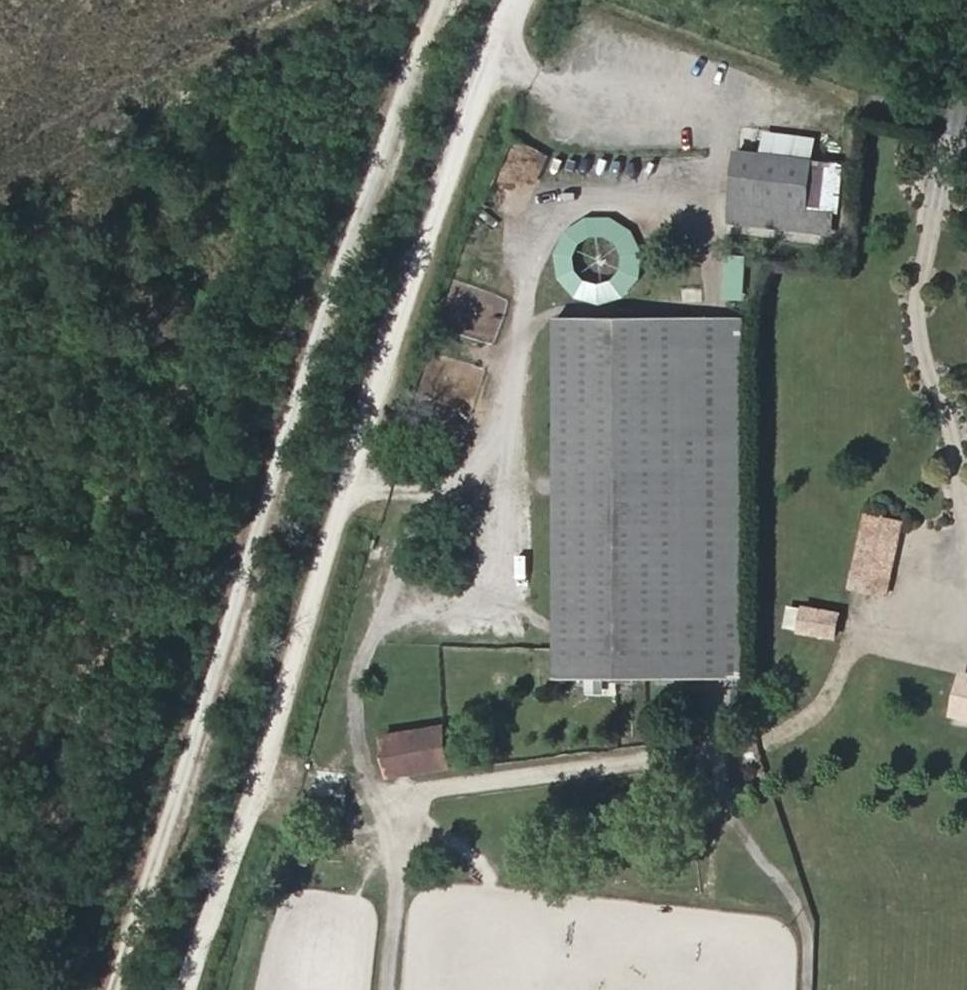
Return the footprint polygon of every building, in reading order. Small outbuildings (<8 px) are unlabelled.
[(819,158),(739,149),(730,225),(808,235),(819,158)] [(840,238),(850,161),(819,158),(808,235),(840,238)] [(563,295),(637,302),(644,224),(570,217),(563,295)] [(728,297),(749,298),(752,254),(731,252),(728,297)] [(749,679),(747,317),(559,317),(559,679),(749,679)] [(895,592),(907,515),(867,509),(854,585),(895,592)] [(810,601),(804,629),(843,637),(849,609),(810,601)] [(451,768),(444,726),(383,737),(390,778),(451,768)]
